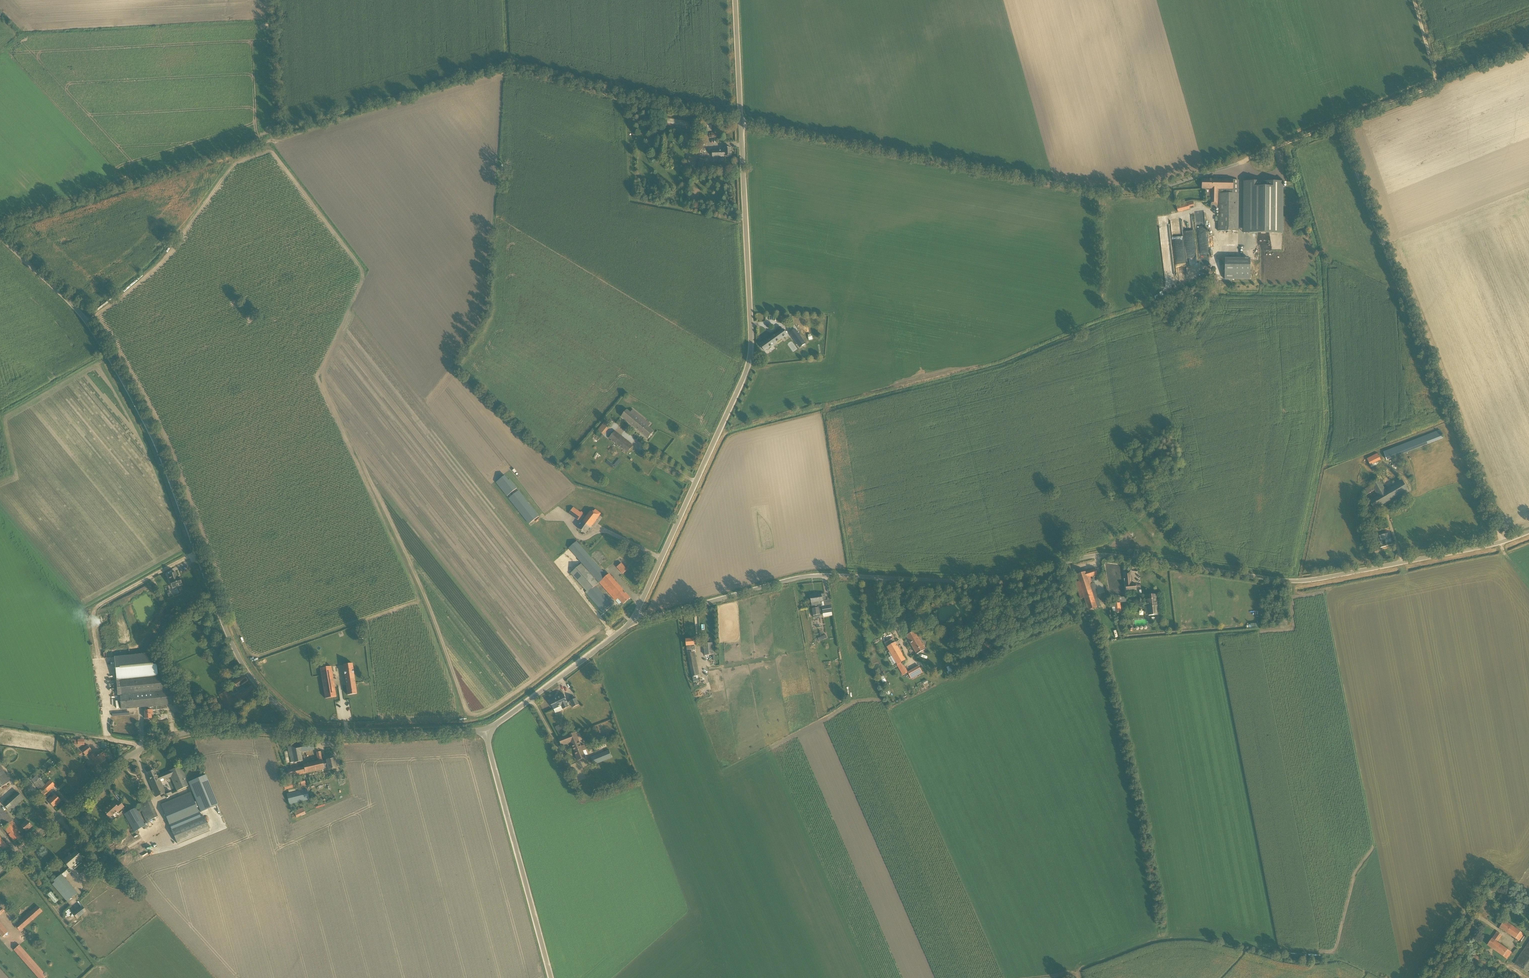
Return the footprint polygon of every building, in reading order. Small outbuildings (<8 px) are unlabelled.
[(667,116),(666,122),(687,127),(689,121),(667,116)] [(725,157),(732,156),(731,148),(725,148),(725,151),(712,151),(712,157),(725,156),(725,157)] [(702,171),(704,160),(696,158),(694,169),(702,171)] [(1218,190),(1233,190),(1233,180),(1202,179),(1202,189),(1211,189),(1210,208),(1218,208),(1218,190)] [(1243,233),(1282,234),(1282,181),(1243,181),(1243,233)] [(1189,207),(1194,206),(1193,201),(1176,206),(1178,212),(1190,209),(1189,207)] [(1171,222),(1172,240),(1175,240),(1178,239),(1183,238),(1183,235),(1183,231),(1184,233),(1193,233),(1193,227),(1192,225),(1192,219),(1191,216),(1190,216),(1177,220),(1176,220),(1171,222)] [(1196,219),(1197,237),(1206,237),(1205,218),(1196,219)] [(1209,255),(1216,254),(1213,235),(1206,236),(1209,255)] [(1235,279),(1235,259),(1225,259),(1225,279),(1235,279)] [(774,344),(787,335),(783,329),(769,339),(761,345),(765,351),(774,344)] [(805,344),(795,329),(790,333),(800,347),(805,344)] [(631,412),(627,409),(621,417),(648,439),(654,432),(648,427),(651,424),(633,409),(631,412)] [(603,435),(610,427),(604,422),(598,430),(603,435)] [(1387,460),(1443,438),(1440,430),(1384,452),(1387,460)] [(628,453),(633,446),(615,431),(609,438),(628,453)] [(1370,465),(1381,459),(1378,453),(1367,459),(1370,465)] [(1381,481),(1389,476),(1385,470),(1377,475),(1381,481)] [(509,480),(505,475),(496,482),(507,496),(517,488),(510,479),(509,480)] [(1374,510),(1408,490),(1402,478),(1392,484),(1394,487),(1386,491),(1380,480),(1363,490),(1366,495),(1375,490),(1378,496),(1370,501),(1374,510)] [(539,516),(536,512),(519,491),(509,498),(529,524),(539,516)] [(579,520),(582,516),(584,513),(581,511),(581,512),(573,507),(569,513),(579,520)] [(601,513),(596,510),(595,509),(592,512),(591,511),(578,528),(585,534),(592,525),(592,526),(592,525),(601,513)] [(607,576),(584,550),(576,541),(569,548),(582,563),(570,573),(587,591),(585,592),(603,612),(612,604),(595,586),(599,582),(616,601),(618,598),(624,604),(630,598),(609,574),(607,576)] [(1375,553),(1381,552),(1379,544),(1373,546),(1375,553)] [(623,574),(628,570),(622,563),(617,567),(623,574)] [(1097,575),(1095,569),(1085,572),(1077,575),(1079,582),(1074,583),(1076,590),(1077,589),(1080,599),(1084,598),(1087,610),(1096,608),(1096,607),(1089,585),(1092,584),(1090,577),(1097,575)] [(178,578),(177,576),(176,573),(168,575),(170,580),(172,589),(178,587),(177,586),(178,586),(179,586),(182,585),(179,577),(178,578)] [(823,614),(833,612),(832,605),(827,606),(826,601),(825,594),(810,596),(812,606),(821,605),(823,611),(823,614)] [(1149,615),(1158,615),(1156,595),(1147,595),(1149,615)] [(818,607),(812,608),(813,615),(820,614),(820,612),(819,607),(818,607)] [(918,638),(914,631),(906,636),(917,654),(925,650),(923,646),(918,638)] [(695,649),(695,646),(694,639),(686,640),(687,647),(688,651),(693,677),(700,675),(695,649)] [(904,674),(908,672),(901,661),(905,658),(893,639),(885,644),(904,674)] [(704,656),(714,655),(713,643),(703,643),(704,656)] [(116,681),(117,695),(120,695),(121,709),(144,707),(145,711),(145,719),(151,718),(151,714),(153,714),(152,710),(160,710),(162,710),(167,709),(167,705),(176,704),(175,690),(172,685),(168,686),(166,670),(162,671),(157,671),(157,664),(156,653),(114,657),(116,681)] [(357,694),(353,673),(357,672),(356,663),(343,665),(346,685),(348,695),(347,695),(357,694)] [(331,667),(328,667),(321,669),(325,699),(336,697),(332,674),(331,667)] [(911,679),(923,672),(920,668),(909,674),(911,679)] [(237,688),(248,681),(244,675),(233,683),(237,688)] [(241,704),(256,693),(251,686),(232,699),(227,691),(219,695),(226,708),(227,710),(230,715),(234,712),(230,706),(239,701),(241,704)] [(568,703),(564,694),(550,701),(554,709),(555,713),(563,709),(569,707),(568,705),(571,703),(573,708),(579,705),(576,698),(570,701),(568,703)] [(560,727),(559,725),(555,727),(560,735),(565,732),(562,726),(560,727)] [(576,733),(579,732),(579,731),(576,733),(576,732),(559,739),(561,746),(571,742),(574,752),(585,747),(584,745),(581,746),(576,733)] [(303,761),(301,752),(314,750),(312,741),(287,747),(289,756),(290,756),(291,763),(294,762),(294,763),(303,761)] [(594,765),(627,752),(624,744),(590,757),(594,765)] [(85,755),(92,750),(87,745),(81,750),(85,755)] [(588,754),(586,750),(585,747),(574,752),(575,752),(578,761),(586,758),(585,758),(585,755),(588,754)] [(106,756),(104,752),(101,754),(97,757),(94,753),(90,756),(97,765),(99,764),(100,764),(106,760),(104,758),(106,756)] [(336,768),(334,758),(326,760),(327,761),(322,762),(320,752),(316,752),(318,761),(303,764),(304,766),(288,770),(289,777),(324,769),(324,768),(328,767),(328,770),(336,768)] [(10,781),(0,766),(0,788),(10,781)] [(157,776),(154,770),(148,773),(151,780),(149,781),(156,797),(166,793),(160,781),(171,777),(176,789),(177,791),(189,786),(188,784),(181,766),(161,775),(158,776),(157,776)] [(189,783),(202,814),(218,807),(205,776),(189,783)] [(55,786),(50,780),(45,785),(39,779),(34,784),(40,790),(39,790),(44,796),(55,786)] [(304,780),(300,781),(298,781),(299,785),(301,784),(302,788),(306,787),(304,780)] [(285,789),(293,787),(291,781),(283,783),(285,789)] [(289,804),(309,799),(306,789),(286,794),(289,804)] [(200,813),(199,812),(192,794),(191,791),(161,804),(170,826),(200,813)] [(10,812),(13,809),(18,805),(24,799),(18,792),(3,805),(10,812)] [(53,797),(50,794),(46,798),(53,807),(60,801),(55,795),(53,797)] [(147,822),(158,817),(150,799),(139,804),(147,822)] [(124,807),(119,801),(115,805),(113,802),(109,805),(110,806),(104,812),(110,818),(117,811),(118,812),(124,807)] [(1,807),(0,807),(0,821),(5,827),(4,828),(14,843),(21,837),(19,834),(24,830),(26,832),(32,826),(27,821),(21,826),(21,827),(19,829),(1,807)] [(135,832),(145,826),(135,808),(125,814),(135,832)] [(297,818),(305,814),(302,808),(294,812),(297,818)] [(177,844),(210,830),(204,816),(171,829),(177,844)] [(10,849),(0,838),(0,856),(2,858),(4,855),(10,849)] [(82,858),(76,851),(70,857),(69,856),(63,861),(70,868),(82,858)] [(67,902),(70,899),(77,893),(75,890),(62,874),(54,881),(57,884),(54,886),(67,902)] [(51,892),(46,896),(54,904),(58,900),(51,892)] [(20,931),(42,911),(38,906),(15,926),(20,931)] [(77,919),(86,911),(82,906),(73,914),(77,919)] [(1516,939),(1521,932),(1505,920),(1500,927),(1516,939)] [(8,932),(0,923),(0,934),(3,937),(8,932)] [(1497,942),(1502,935),(1497,931),(1492,938),(1487,945),(1504,956),(1508,949),(1497,942)] [(1528,974),(1528,942),(1514,964),(1528,974)] [(46,976),(19,945),(14,950),(39,977),(44,977),(46,976)]
